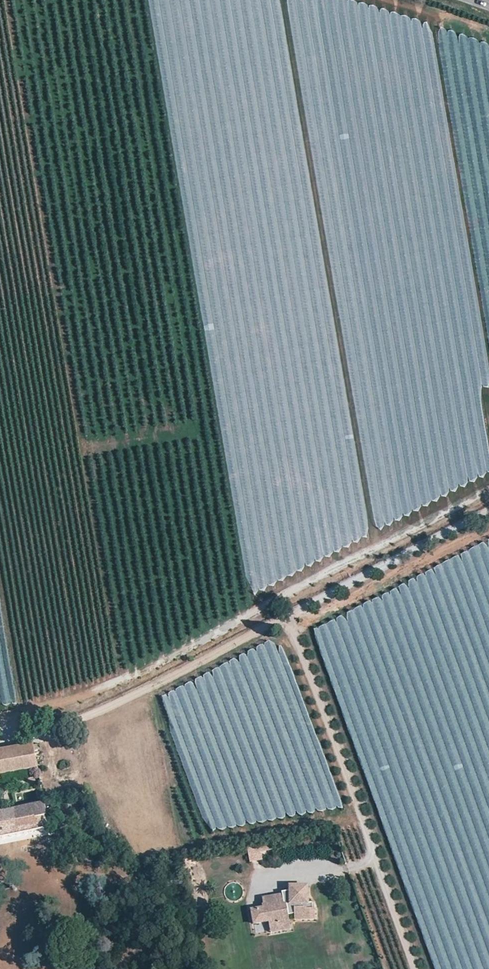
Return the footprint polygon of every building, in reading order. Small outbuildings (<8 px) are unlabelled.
[(306,620),(348,716),(343,665),(349,658),(354,662),(386,659),(432,598),(443,607),(450,604),(449,588),(484,585),(488,579),(488,540),(306,620)] [(215,841),(338,799),(284,645),(275,648),(275,647),(161,686),(215,841)] [(11,706),(12,676),(0,676),(0,706),(11,706)] [(44,803),(31,743),(0,749),(0,812),(44,803)] [(49,827),(44,803),(0,812),(0,837),(49,827)] [(191,889),(185,856),(179,857),(180,861),(186,890),(191,889)] [(305,883),(287,883),(287,886),(278,888),(279,891),(270,892),(272,899),(262,901),(259,902),(259,905),(248,907),(251,921),(266,918),(266,919),(275,918),(276,922),(287,920),(285,913),(291,911),(291,916),(312,916),(312,906),(310,906),(310,900),(305,900),(305,883)] [(195,906),(191,889),(186,890),(186,891),(186,894),(189,905),(189,907),(195,906)] [(270,892),(261,894),(262,901),(272,899),(270,892)] [(189,905),(186,894),(173,897),(175,908),(189,905)] [(287,920),(276,922),(275,918),(266,919),(268,930),(288,926),(287,920)]
